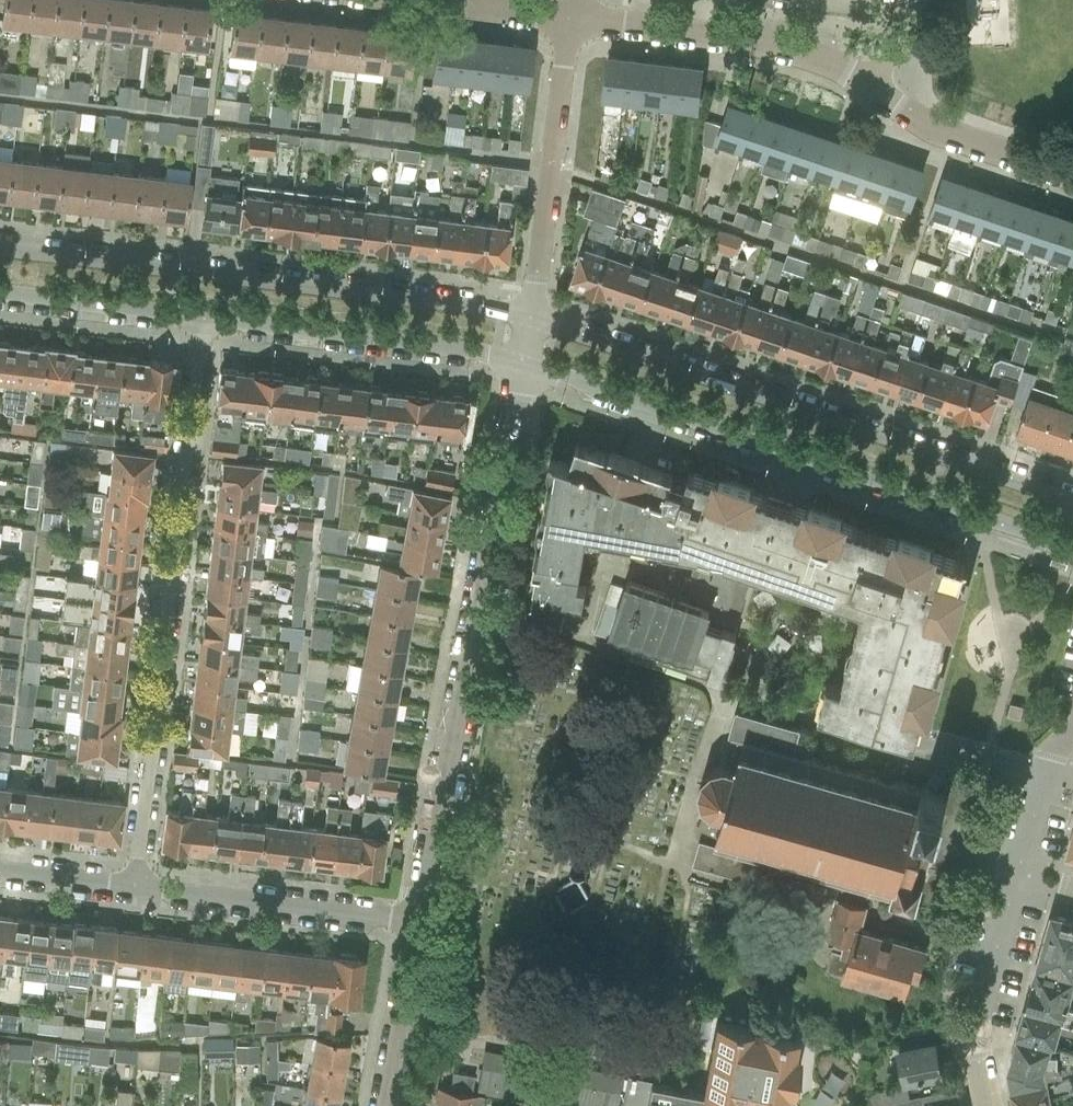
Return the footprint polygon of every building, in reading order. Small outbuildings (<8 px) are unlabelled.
[(27,24),(30,0),(4,0),(2,22),(3,22),(3,21),(27,24)] [(53,27),(56,0),(30,0),(27,24),(53,27)] [(78,30),(82,0),(56,0),(53,27),(78,30)] [(103,33),(107,0),(82,0),(78,30),(103,33)] [(103,33),(121,35),(119,45),(111,44),(108,61),(114,61),(112,72),(125,74),(130,36),(134,1),(129,0),(107,0),(103,33)] [(158,4),(134,1),(130,36),(154,40),(158,4)] [(183,7),(158,4),(154,40),(179,43),(183,7)] [(210,10),(183,7),(179,43),(204,46),(204,47),(205,47),(210,10)] [(234,13),(228,65),(254,68),(256,54),(260,16),(234,13)] [(256,54),(282,58),(287,20),(260,16),(256,54)] [(282,58),(307,61),(312,23),(287,20),(282,58)] [(307,61),(333,64),(338,26),(312,23),(307,61)] [(333,64),(358,67),(363,29),(338,26),(333,64)] [(358,67),(383,71),(388,32),(363,29),(358,67)] [(388,32),(383,71),(408,74),(410,57),(413,36),(388,32)] [(434,60),(432,74),(437,75),(445,76),(451,77),(456,41),(437,39),(434,60)] [(474,43),(456,41),(451,77),(470,79),(474,43)] [(493,46),(474,43),(470,79),(488,81),(493,46)] [(511,48),(493,46),(488,81),(507,84),(511,48)] [(531,50),(511,48),(507,84),(526,86),(531,50)] [(607,62),(603,95),(608,95),(622,97),(626,61),(608,59),(607,62)] [(645,64),(626,61),(622,97),(641,99),(645,64)] [(664,66),(645,64),(641,99),(659,102),(664,66)] [(682,68),(664,66),(659,102),(678,104),(682,68)] [(701,70),(682,68),(678,104),(697,106),(701,70)] [(19,93),(21,74),(0,72),(0,91),(19,93)] [(19,93),(18,93),(34,95),(36,76),(21,74),(19,93)] [(73,81),(71,100),(86,102),(89,83),(73,81)] [(45,97),(60,99),(62,87),(46,85),(45,97)] [(118,86),(116,106),(122,106),(124,87),(118,86)] [(124,87),(122,106),(136,108),(138,88),(124,87)] [(176,93),(174,113),(189,115),(190,94),(176,92),(176,93)] [(146,96),(144,109),(161,111),(162,98),(146,96)] [(215,97),(212,116),(247,121),(250,101),(215,97)] [(21,125),(23,106),(0,103),(0,122),(21,125)] [(705,119),(702,144),(715,148),(717,143),(740,151),(753,112),(729,104),(723,121),(722,125),(705,119)] [(274,124),(274,125),(290,127),(290,126),(292,107),(276,105),(274,124)] [(55,110),(53,130),(66,131),(68,111),(55,109),(55,110)] [(321,110),(319,130),(325,131),(327,111),(321,110)] [(68,111),(66,131),(73,132),(75,112),(68,111)] [(327,111),(325,131),(339,133),(341,113),(327,111)] [(740,151),(764,159),(777,120),(753,112),(740,151)] [(350,114),(347,133),(361,135),(361,134),(363,116),(350,114)] [(105,115),(103,136),(110,137),(117,138),(119,117),(105,115)] [(363,116),(361,135),(375,137),(377,117),(363,116)] [(119,117),(117,138),(123,138),(126,118),(119,117)] [(377,117),(375,137),(408,140),(410,122),(377,117)] [(764,159),(760,171),(784,179),(788,167),(801,128),(777,120),(764,159)] [(157,121),(155,142),(167,144),(170,123),(157,121)] [(170,123),(167,144),(175,145),(177,124),(170,123)] [(196,165),(191,204),(204,205),(205,198),(207,181),(208,175),(209,166),(214,125),(201,124),(196,165)] [(788,167),(813,175),(825,137),(801,128),(788,167)] [(435,129),(434,141),(443,142),(444,130),(435,129)] [(275,133),(249,131),(247,153),(273,155),(275,133)] [(450,144),(462,145),(463,132),(452,131),(450,144)] [(471,133),(469,146),(480,148),(482,134),(471,133)] [(491,135),(489,149),(498,150),(500,137),(491,135)] [(303,136),(301,150),(322,152),(323,138),(303,136)] [(110,137),(108,151),(115,152),(117,138),(110,137)] [(813,175),(837,183),(850,145),(825,137),(813,175)] [(322,152),(346,155),(348,141),(323,138),(322,152)] [(508,138),(507,152),(518,153),(519,140),(508,138)] [(346,155),(369,158),(369,156),(371,144),(348,141),(346,155)] [(371,144),(369,156),(388,158),(389,146),(371,144)] [(833,193),(857,201),(874,153),(850,145),(837,183),(833,193)] [(874,153),(857,201),(882,209),(885,199),(898,161),(874,153)] [(7,198),(11,162),(0,160),(0,197),(7,198)] [(922,169),(898,161),(885,199),(909,207),(922,169)] [(7,198),(31,201),(36,165),(11,162),(7,198)] [(488,180),(525,184),(527,169),(490,164),(488,180)] [(31,201),(56,204),(61,168),(36,165),(31,201)] [(604,166),(599,179),(611,183),(616,170),(604,166)] [(56,204),(82,207),(87,171),(61,168),(56,204)] [(82,207),(108,210),(112,174),(87,171),(82,207)] [(622,172),(618,185),(629,189),(634,176),(622,172)] [(108,210),(133,213),(138,177),(112,174),(108,210)] [(698,174),(692,208),(701,210),(708,176),(698,174)] [(204,207),(202,225),(206,226),(206,230),(227,233),(228,229),(232,229),(236,196),(238,179),(208,175),(207,181),(205,198),(204,205),(204,207)] [(395,249),(407,250),(414,189),(416,177),(404,176),(400,211),(387,210),(382,249),(394,250),(395,249)] [(935,216),(954,223),(967,184),(943,176),(930,214),(930,215),(935,216)] [(133,213),(159,216),(163,180),(138,177),(133,213)] [(640,178),(636,191),(648,195),(652,182),(640,178)] [(163,180),(159,216),(185,220),(189,183),(188,183),(188,184),(163,180)] [(453,180),(451,193),(464,195),(465,185),(466,182),(453,180)] [(372,247),(382,249),(387,210),(376,208),(379,185),(366,183),(364,199),(358,244),(370,246),(372,247)] [(251,233),(262,234),(268,187),(242,184),(237,229),(249,231),(251,233)] [(659,184),(654,197),(666,201),(670,188),(659,184)] [(956,223),(948,245),(970,253),(978,231),(991,192),(967,184),(954,223),(956,223)] [(465,185),(464,195),(477,196),(478,187),(465,185)] [(275,234),(287,235),(292,190),(268,187),(262,234),(273,236),(275,234)] [(432,255),(437,216),(439,195),(427,194),(427,191),(414,189),(407,250),(418,251),(420,254),(432,255)] [(587,204),(620,215),(625,200),(592,189),(587,204)] [(300,239),(311,240),(316,193),(292,190),(287,235),(298,237),(300,239)] [(978,231),(1003,239),(1016,201),(991,192),(978,231)] [(323,240),(335,241),(341,196),(316,193),(311,240),(321,241),(323,240)] [(444,254),(456,256),(461,219),(464,195),(451,193),(448,217),(437,216),(432,255),(441,256),(444,254)] [(677,206),(688,210),(693,197),(682,193),(677,206)] [(461,219),(456,256),(467,257),(468,259),(480,261),(484,222),(474,220),(474,217),(477,196),(464,195),(461,219)] [(356,244),(358,244),(364,199),(341,196),(335,241),(346,243),(347,244),(354,245),(356,244)] [(484,222),(480,261),(490,262),(492,260),(504,262),(512,201),(499,199),(496,223),(484,222)] [(708,201),(702,212),(709,214),(713,202),(708,201)] [(1003,239),(1026,247),(1039,208),(1016,201),(1003,239)] [(713,202),(709,214),(721,218),(725,206),(713,202)] [(1027,247),(1024,255),(1032,258),(1035,250),(1051,255),(1063,217),(1039,208),(1026,247),(1027,247)] [(733,222),(732,224),(744,227),(744,226),(748,214),(737,210),(733,222)] [(1048,263),(1057,266),(1059,258),(1072,262),(1072,220),(1063,217),(1051,255),(1048,263)] [(760,220),(756,230),(766,234),(770,222),(760,218),(760,220)] [(631,221),(627,234),(638,238),(639,238),(643,225),(631,221)] [(590,227),(571,282),(583,286),(585,289),(594,292),(607,253),(616,226),(605,222),(602,231),(590,227)] [(771,222),(767,234),(780,239),(784,227),(771,222)] [(643,225),(639,238),(650,242),(655,229),(643,225)] [(794,230),(790,242),(814,250),(818,238),(808,235),(807,236),(795,232),(796,231),(794,230)] [(726,233),(720,251),(734,256),(741,238),(726,233)] [(608,294),(618,298),(638,238),(627,234),(619,257),(607,253),(594,292),(605,296),(608,294)] [(631,304),(641,308),(654,269),(643,265),(650,242),(639,238),(638,238),(618,298),(630,301),(631,304)] [(901,238),(896,252),(905,256),(910,241),(901,238)] [(833,243),(829,256),(838,259),(842,246),(833,243)] [(654,310),(665,313),(687,246),(685,245),(673,250),(666,273),(654,269),(641,308),(651,311),(654,310)] [(676,320),(687,323),(700,285),(688,281),(699,249),(687,246),(665,313),(676,317),(676,320)] [(858,251),(853,264),(862,267),(866,254),(858,251)] [(785,261),(782,269),(794,273),(799,258),(787,254),(785,261)] [(735,257),(731,270),(741,274),(746,260),(735,257)] [(773,258),(765,282),(776,286),(782,269),(785,261),(773,258)] [(891,263),(886,275),(898,279),(902,267),(891,263)] [(933,263),(930,270),(938,273),(940,265),(933,263)] [(700,285),(687,323),(697,327),(700,325),(710,329),(730,270),(719,266),(715,279),(705,275),(702,286),(700,285)] [(730,270),(710,329),(722,333),(723,336),(733,339),(746,300),(749,290),(739,287),(743,275),(741,274),(731,270),(730,270)] [(912,270),(908,281),(923,286),(926,275),(912,270)] [(849,274),(843,290),(852,293),(857,277),(849,274)] [(923,286),(922,287),(933,291),(938,279),(926,275),(923,286)] [(865,289),(859,307),(871,311),(873,305),(880,286),(864,280),(861,288),(865,289)] [(746,341),(756,344),(776,286),(765,282),(757,304),(746,300),(733,339),(743,342),(746,341)] [(945,295),(955,299),(959,286),(949,283),(945,295)] [(769,351),(779,354),(792,316),(779,312),(787,290),(776,286),(756,344),(768,348),(769,351)] [(959,286),(955,299),(978,307),(982,294),(959,286)] [(822,302),(803,360),(814,364),(815,367),(825,370),(838,332),(826,328),(831,314),(834,316),(840,299),(825,294),(822,302)] [(908,294),(904,308),(921,313),(925,300),(908,294)] [(993,310),(1004,314),(1008,302),(997,298),(993,310)] [(792,356),(803,360),(822,302),(811,299),(804,321),(792,316),(779,354),(789,358),(792,356)] [(925,300),(921,313),(943,321),(948,307),(925,300)] [(1008,302),(1004,314),(1028,322),(1032,311),(1027,309),(1017,305),(1008,302)] [(862,382),(870,385),(883,348),(871,344),(883,308),(873,305),(871,311),(869,319),(867,318),(848,375),(860,379),(862,382)] [(948,307),(943,321),(958,326),(963,312),(948,307)] [(1049,309),(1044,321),(1055,325),(1060,313),(1049,309)] [(838,372),(848,375),(867,318),(856,315),(849,336),(838,332),(825,370),(835,373),(838,372)] [(971,316),(968,325),(991,332),(994,324),(971,316)] [(884,387),(894,391),(914,333),(902,329),(900,334),(888,331),(883,348),(870,385),(881,389),(884,387)] [(1037,329),(1034,337),(1047,341),(1049,333),(1037,329)] [(908,398),(916,401),(929,364),(917,360),(925,337),(914,333),(894,391),(906,395),(908,398)] [(1058,336),(1054,349),(1062,352),(1067,339),(1058,336)] [(1034,337),(1031,345),(1044,350),(1047,341),(1034,337)] [(1062,352),(1071,354),(1072,348),(1072,341),(1067,339),(1062,352)] [(14,401),(21,345),(9,344),(7,342),(0,341),(0,381),(4,381),(2,400),(4,400),(14,401)] [(21,345),(14,401),(14,402),(25,403),(27,384),(42,386),(46,346),(34,345),(32,347),(21,345)] [(930,403),(939,406),(959,349),(947,345),(939,368),(929,364),(916,401),(926,404),(930,403)] [(1031,345),(1028,354),(1041,358),(1044,350),(1031,345)] [(54,387),(67,389),(72,350),(46,346),(42,386),(39,404),(52,406),(54,387)] [(954,413),(962,416),(974,379),(962,375),(970,353),(959,349),(939,406),(953,410),(954,413)] [(79,409),(90,410),(97,355),(86,353),(84,351),(72,350),(67,389),(82,391),(79,409)] [(90,410),(116,413),(123,358),(121,357),(119,355),(111,354),(109,356),(97,355),(90,410)] [(1028,354),(1026,362),(1038,366),(1041,358),(1028,354)] [(123,358),(118,395),(133,397),(131,406),(130,415),(130,416),(141,418),(143,399),(148,361),(137,359),(136,357),(134,357),(128,356),(125,358),(123,358)] [(995,398),(1011,403),(1022,370),(1024,365),(999,357),(993,361),(986,383),(974,379),(962,416),(972,420),(975,418),(987,422),(995,398)] [(138,446),(138,447),(165,450),(166,450),(169,418),(172,400),(176,369),(174,368),(171,364),(171,363),(149,360),(148,360),(148,361),(144,399),(141,418),(138,446)] [(1026,362),(1023,370),(1035,375),(1038,366),(1026,362)] [(220,367),(209,454),(231,456),(235,457),(238,439),(241,415),(239,415),(245,371),(244,370),(220,367)] [(1023,370),(1020,379),(1032,383),(1035,375),(1023,370)] [(260,373),(245,371),(239,415),(241,415),(264,418),(270,371),(263,371),(260,373)] [(277,372),(270,371),(264,418),(288,421),(294,376),(279,375),(277,372)] [(306,378),(294,376),(288,421),(312,425),(318,377),(308,376),(306,378)] [(330,379),(318,377),(312,425),(337,428),(342,383),(332,381),(330,379)] [(1020,379),(1016,391),(1024,394),(1026,387),(1030,389),(1032,383),(1020,379)] [(354,384),(342,383),(337,428),(361,431),(367,383),(357,382),(354,384)] [(385,434),(391,389),(380,387),(379,385),(367,383),(361,431),(385,434)] [(1012,431),(1072,452),(1072,411),(1039,399),(1041,392),(1030,389),(1026,387),(1024,394),(1012,431)] [(403,390),(391,389),(385,434),(410,437),(416,389),(406,388),(403,390)] [(428,391),(416,389),(410,437),(434,440),(440,395),(429,393),(428,391)] [(452,396),(440,395),(434,440),(459,444),(468,398),(464,398),(463,395),(455,394),(452,396)] [(4,400),(3,410),(5,414),(13,415),(14,402),(14,401),(4,400)] [(74,427),(73,438),(87,440),(88,430),(88,429),(74,427)] [(88,430),(87,440),(112,443),(113,433),(113,432),(88,429),(88,430)] [(113,433),(112,443),(122,444),(124,433),(113,432),(113,433)] [(31,439),(28,462),(42,463),(45,441),(31,439)] [(50,442),(48,457),(62,459),(64,444),(50,442)] [(272,459),(283,460),(285,447),(274,446),(272,459)] [(527,601),(524,617),(546,621),(562,624),(564,614),(572,615),(574,604),(582,606),(586,585),(578,583),(586,537),(588,529),(602,532),(601,536),(632,542),(633,538),(648,540),(647,547),(649,547),(650,541),(665,543),(664,547),(696,553),(690,586),(693,587),(688,601),(628,581),(612,627),(628,633),(623,645),(720,678),(726,662),(728,663),(735,642),(733,641),(736,631),(734,630),(754,570),(759,572),(770,575),(769,577),(771,577),(771,576),(782,580),(819,592),(830,596),(830,597),(831,598),(832,596),(843,600),(867,608),(864,619),(860,618),(852,645),(857,646),(854,657),(848,655),(847,657),(853,658),(850,670),(846,668),(841,686),(827,682),(822,701),(828,703),(825,713),(821,711),(821,710),(819,710),(819,712),(866,728),(894,736),(913,741),(914,741),(915,741),(917,742),(921,726),(961,584),(959,583),(965,564),(955,561),(954,561),(932,553),(933,550),(897,538),(896,541),(881,536),(870,532),(869,532),(858,528),(843,523),(844,519),(807,507),(806,511),(791,506),(767,498),(752,493),(753,489),(717,477),(716,481),(688,471),(685,481),(683,487),(670,483),(672,477),(672,475),(640,464),(640,462),(610,452),(609,454),(586,446),(584,452),(580,454),(574,452),(569,464),(557,460),(555,478),(550,477),(544,508),(549,509),(546,523),(539,522),(539,524),(546,525),(543,540),(539,539),(533,570),(537,571),(534,585),(528,584),(528,586),(534,587),(532,602),(528,601),(527,601)] [(285,447),(283,460),(295,462),(297,449),(285,447)] [(112,449),(109,471),(150,476),(152,454),(131,451),(112,449)] [(321,465),(332,466),(333,453),(323,452),(321,465)] [(332,466),(332,467),(344,469),(344,468),(345,455),(333,453),(332,466)] [(371,459),(369,473),(381,475),(382,463),(382,460),(371,459)] [(222,460),(219,483),(259,488),(262,465),(243,463),(222,460)] [(29,462),(26,484),(40,486),(42,463),(29,462)] [(382,463),(381,475),(395,476),(396,465),(382,463)] [(58,465),(47,464),(45,482),(55,483),(58,465)] [(414,467),(412,480),(424,483),(427,469),(414,467)] [(424,484),(451,489),(454,473),(427,468),(427,469),(424,483),(424,484)] [(150,476),(109,471),(107,494),(144,498),(147,498),(150,476)] [(328,473),(325,496),(335,497),(338,474),(328,473)] [(263,482),(262,489),(274,490),(275,483),(263,482)] [(219,483),(216,504),(257,509),(258,501),(258,500),(275,502),(276,490),(274,490),(262,489),(259,488),(219,483)] [(396,511),(406,513),(445,520),(450,494),(388,483),(386,497),(398,500),(396,511)] [(25,484),(22,506),(26,507),(37,508),(39,486),(25,484)] [(342,488),(341,501),(354,504),(357,491),(342,488)] [(87,491),(85,514),(102,516),(142,521),(144,498),(107,494),(87,491)] [(325,496),(322,516),(333,517),(335,497),(325,496)] [(341,501),(336,527),(356,531),(361,505),(354,504),(341,501)] [(216,504),(214,527),(254,532),(266,533),(268,523),(255,521),(257,509),(216,504)] [(26,507),(24,523),(35,524),(37,508),(26,507)] [(41,509),(39,529),(58,531),(60,511),(41,509)] [(381,521),(378,533),(440,545),(443,533),(445,531),(446,525),(445,523),(445,520),(406,513),(404,525),(381,521)] [(102,516),(99,537),(139,542),(142,521),(102,516)] [(297,519),(295,535),(310,537),(312,521),(297,519)] [(21,527),(18,549),(20,549),(31,550),(34,529),(21,527)] [(214,527),(211,548),(251,553),(251,554),(263,556),(265,533),(254,532),(214,527)] [(376,533),(374,546),(376,546),(400,551),(397,563),(414,566),(436,570),(440,545),(378,533),(376,533)] [(38,535),(36,551),(50,552),(52,537),(38,535)] [(78,556),(84,557),(136,563),(139,542),(99,537),(98,546),(79,544),(78,556)] [(298,539),(296,555),(310,556),(311,541),(298,539)] [(211,548),(208,571),(261,577),(262,567),(250,566),(251,554),(251,553),(211,548)] [(36,551),(34,568),(48,570),(50,552),(36,551)] [(10,569),(12,556),(0,554),(0,568),(10,569)] [(84,557),(82,578),(134,584),(136,563),(84,557)] [(380,564),(375,589),(413,596),(418,571),(380,564)] [(295,565),(293,581),(307,583),(308,567),(295,565)] [(208,571),(206,593),(246,598),(258,599),(261,577),(208,571)] [(16,575),(14,593),(26,594),(28,577),(16,575)] [(66,576),(63,599),(131,607),(134,584),(82,578),(66,576)] [(317,580),(315,595),(336,598),(338,582),(317,580)] [(293,581),(291,603),(304,605),(307,583),(293,581)] [(375,589),(371,614),(408,621),(413,596),(375,589)] [(26,594),(14,593),(12,610),(24,612),(26,594)] [(206,593),(203,615),(243,620),(258,622),(259,615),(244,613),(246,598),(206,593)] [(61,619),(76,621),(129,627),(131,607),(63,599),(61,619)] [(293,606),(291,623),(302,625),(304,607),(293,606)] [(371,614),(366,639),(404,646),(408,621),(371,614)] [(10,615),(8,633),(21,634),(23,616),(10,615)] [(203,615),(200,638),(241,643),(242,632),(259,634),(261,622),(243,620),(203,615)] [(28,617),(26,632),(37,633),(39,618),(28,617)] [(76,621),(74,643),(126,650),(129,627),(76,621)] [(290,627),(288,649),(298,650),(301,651),(304,629),(301,629),(290,627)] [(311,631),(309,646),(330,648),(331,633),(311,631)] [(3,636),(1,649),(19,651),(20,638),(21,637),(3,635),(3,636)] [(200,638),(198,659),(257,666),(258,654),(240,651),(241,643),(200,638)] [(366,639),(361,665),(399,672),(404,646),(366,639)] [(57,641),(55,653),(57,653),(72,655),(71,666),(123,672),(126,650),(74,643),(58,642),(57,641)] [(25,646),(24,660),(38,662),(40,647),(25,646)] [(287,652),(285,668),(296,669),(298,653),(287,652)] [(198,659),(195,682),(235,687),(237,677),(255,680),(257,666),(198,659)] [(24,660),(21,682),(36,684),(39,663),(38,663),(38,662),(24,660)] [(15,681),(17,664),(0,662),(0,680),(15,681)] [(349,663),(344,688),(357,691),(394,698),(399,672),(361,665),(349,663)] [(307,664),(305,681),(325,685),(327,667),(307,664)] [(71,666),(68,688),(120,694),(123,672),(71,666)] [(281,670),(278,692),(282,692),(283,692),(294,694),(296,694),(299,672),(281,670)] [(0,680),(0,692),(14,694),(15,681),(0,680)] [(325,685),(305,681),(302,702),(322,704),(325,685)] [(21,682),(19,700),(34,701),(36,684),(21,682)] [(195,682),(192,704),(245,710),(247,698),(234,696),(235,687),(195,682)] [(66,709),(78,711),(120,716),(120,715),(118,715),(120,694),(68,688),(66,709)] [(357,691),(352,717),(390,723),(394,698),(357,691)] [(281,694),(281,700),(286,706),(292,707),(295,707),(296,694),(294,694),(283,692),(282,692),(281,694)] [(10,725),(12,704),(0,702),(0,724),(10,725)] [(1007,715),(1020,718),(1023,706),(1011,703),(1007,715)] [(192,704),(190,726),(230,731),(242,732),(245,710),(192,704)] [(17,708),(15,725),(31,727),(33,710),(17,708)] [(701,837),(694,863),(714,868),(720,870),(759,881),(764,862),(777,866),(780,867),(792,870),(843,884),(869,892),(869,889),(871,889),(872,888),(876,889),(891,893),(890,898),(917,906),(922,889),(925,879),(924,879),(909,875),(926,816),(940,820),(941,818),(942,818),(949,791),(950,790),(945,789),(947,782),(944,776),(943,775),(936,773),(935,773),(929,776),(929,777),(927,784),(923,783),(922,787),(902,782),(903,780),(900,779),(899,781),(880,775),(880,774),(878,773),(877,775),(875,774),(876,770),(861,766),(860,770),(858,769),(859,768),(856,767),(855,769),(843,765),(836,763),(836,762),(833,761),(833,762),(814,757),(814,755),(812,755),(811,756),(809,755),(810,751),(795,747),(800,729),(739,711),(735,710),(728,735),(733,736),(725,764),(713,767),(704,777),(703,778),(700,789),(704,802),(706,805),(699,832),(698,837),(701,837)] [(80,712),(77,733),(117,738),(120,716),(78,711),(78,712),(80,712)] [(277,714),(274,736),(287,738),(290,716),(277,714)] [(352,717),(347,741),(385,748),(390,723),(352,717)] [(0,724),(0,746),(7,746),(10,725),(0,724)] [(15,725),(13,747),(31,749),(34,728),(31,727),(15,725)] [(230,731),(190,726),(187,749),(227,753),(230,731)] [(117,738),(77,733),(67,732),(64,753),(114,759),(117,738)] [(299,735),(297,750),(316,752),(318,738),(318,737),(299,735)] [(274,736),(272,759),(284,761),(287,738),(274,736)] [(385,748),(347,741),(343,766),(380,773),(385,748)] [(7,763),(9,751),(0,750),(0,771),(6,771),(7,763)] [(7,763),(7,764),(20,765),(21,753),(9,751),(7,763)] [(173,752),(171,767),(195,770),(197,755),(173,752)] [(46,756),(41,791),(52,793),(54,771),(56,757),(46,756)] [(56,757),(54,771),(63,772),(70,767),(71,759),(56,757)] [(78,775),(78,777),(93,779),(95,762),(90,762),(80,760),(78,775)] [(236,760),(235,776),(244,777),(246,761),(236,760)] [(251,762),(249,776),(269,778),(271,765),(251,762)] [(103,763),(102,778),(124,781),(126,766),(103,763)] [(271,765),(269,778),(288,780),(290,767),(271,765)] [(305,766),(303,784),(317,786),(319,768),(305,766)] [(330,772),(329,786),(340,788),(342,773),(331,772),(330,772)] [(352,791),(366,792),(368,776),(354,774),(352,791)] [(371,792),(395,795),(397,780),(372,777),(371,792)] [(23,829),(28,790),(4,787),(0,822),(0,826),(23,829)] [(161,846),(187,849),(194,789),(181,787),(178,811),(165,810),(161,846)] [(187,849),(212,852),(215,816),(202,814),(205,790),(194,789),(187,849)] [(23,829),(47,832),(52,793),(28,790),(23,829)] [(47,832),(70,835),(75,795),(52,793),(47,832)] [(212,852),(236,855),(243,795),(229,793),(226,817),(215,816),(212,852)] [(70,835),(94,838),(99,798),(75,795),(70,835)] [(236,855),(259,858),(263,821),(251,820),(253,796),(243,795),(236,855)] [(99,798),(94,838),(118,841),(122,801),(99,798)] [(259,858),(284,861),(291,800),(277,799),(275,823),(263,821),(259,858)] [(284,861),(307,864),(312,827),(299,825),(302,802),(291,800),(284,861)] [(307,864),(332,867),(339,808),(325,806),(323,828),(312,827),(307,864)] [(332,867),(356,870),(360,832),(347,831),(350,809),(339,808),(332,867)] [(360,832),(356,870),(380,873),(385,828),(388,828),(391,813),(374,811),(363,810),(360,832)] [(839,897),(843,886),(777,867),(770,893),(821,907),(824,893),(839,898),(839,897)] [(869,892),(843,884),(843,886),(839,897),(839,898),(829,935),(835,937),(826,968),(904,990),(910,972),(918,974),(925,947),(859,928),(869,892)] [(1051,914),(1044,941),(1072,949),(1072,920),(1051,914)] [(3,958),(8,918),(0,917),(0,957),(3,958)] [(16,959),(25,960),(30,920),(8,918),(3,958),(1,974),(14,975),(16,959)] [(25,960),(23,978),(44,980),(51,923),(30,920),(25,960)] [(51,923),(44,980),(66,982),(73,923),(72,923),(72,925),(51,923)] [(73,923),(66,982),(88,985),(88,983),(95,926),(73,923)] [(95,926),(88,983),(110,985),(112,969),(116,930),(117,929),(95,926)] [(112,969),(141,973),(145,934),(116,930),(112,969)] [(164,976),(165,976),(170,937),(145,934),(141,973),(151,975),(164,976)] [(164,976),(163,989),(186,992),(188,979),(193,940),(170,937),(165,976),(164,976)] [(188,979),(212,982),(217,943),(193,940),(188,979)] [(1036,967),(1072,978),(1072,949),(1044,941),(1036,967)] [(212,982),(236,985),(240,946),(217,943),(212,982)] [(236,985),(234,999),(246,1001),(248,986),(260,988),(265,949),(240,946),(236,985)] [(260,988),(282,991),(287,951),(265,949),(260,988)] [(282,991),(305,993),(310,954),(287,951),(282,991)] [(310,954),(305,993),(315,995),(313,1012),(316,1013),(314,1032),(325,1032),(325,1029),(330,988),(334,955),(333,955),(333,957),(310,954)] [(334,955),(325,1029),(338,1030),(342,998),(356,1000),(358,982),(359,982),(359,980),(362,978),(363,968),(361,964),(362,962),(359,958),(357,958),(353,955),(340,954),(336,955),(334,955)] [(1025,1008),(1072,1022),(1072,1004),(1067,1002),(1070,992),(1072,993),(1072,978),(1036,967),(1025,1008)] [(141,973),(140,983),(150,984),(151,975),(141,973)] [(575,1006),(571,1028),(614,1036),(619,1014),(575,1006)] [(1018,1034),(1056,1044),(1060,1032),(1072,1035),(1072,1022),(1025,1008),(1018,1034)] [(279,1031),(288,1031),(289,1010),(280,1010),(279,1031)] [(16,1030),(18,1014),(0,1012),(0,1028),(16,1030)] [(23,1015),(21,1030),(37,1032),(38,1021),(39,1017),(23,1015)] [(255,1018),(254,1030),(274,1029),(275,1020),(255,1018)] [(208,1019),(206,1033),(231,1032),(230,1023),(208,1019)] [(38,1021),(37,1032),(60,1034),(62,1024),(38,1021)] [(183,1021),(182,1035),(201,1034),(202,1023),(183,1021)] [(233,1021),(230,1023),(231,1032),(247,1032),(247,1023),(233,1021)] [(621,1105),(782,1105),(785,1090),(793,1092),(799,1057),(791,1056),(795,1037),(717,1022),(704,1093),(627,1078),(621,1105)] [(62,1024),(60,1034),(82,1037),(83,1025),(62,1023),(62,1024)] [(83,1025),(82,1037),(103,1040),(104,1028),(83,1025)] [(109,1026),(108,1039),(132,1040),(133,1027),(109,1026)] [(159,1028),(160,1038),(171,1038),(171,1028),(159,1028)] [(232,1037),(213,1037),(214,1057),(232,1056),(233,1056),(232,1037)] [(316,1037),(311,1063),(345,1069),(349,1043),(316,1037)] [(1010,1059),(1027,1065),(1072,1066),(1072,1052),(1056,1047),(1056,1051),(1045,1051),(1046,1046),(1017,1038),(1010,1059)] [(32,1039),(30,1052),(54,1055),(55,1042),(32,1039)] [(277,1039),(265,1040),(265,1059),(277,1059),(277,1039)] [(54,1055),(53,1060),(89,1064),(89,1062),(91,1045),(55,1041),(55,1042),(54,1055)] [(19,1043),(19,1058),(29,1059),(30,1044),(19,1043)] [(897,1051),(903,1081),(942,1074),(935,1043),(897,1051)] [(91,1045),(89,1062),(107,1064),(109,1047),(91,1045)] [(259,1045),(235,1045),(236,1063),(259,1062),(259,1045)] [(128,1048),(126,1059),(135,1060),(136,1049),(128,1048)] [(135,1060),(135,1066),(158,1069),(160,1049),(136,1049),(135,1060)] [(160,1049),(158,1069),(178,1071),(179,1053),(179,1050),(160,1049)] [(545,1105),(617,1105),(622,1075),(485,1049),(477,1095),(482,1096),(485,1096),(508,1100),(526,1103),(526,1102),(545,1105)] [(179,1053),(178,1071),(179,1093),(198,1093),(197,1053),(179,1053)] [(277,1059),(265,1059),(265,1078),(277,1078),(277,1059)] [(1062,1079),(1062,1073),(1072,1072),(1072,1066),(1027,1065),(1010,1059),(1007,1070),(1011,1090),(1062,1079)] [(311,1063),(306,1090),(340,1096),(345,1069),(311,1063)] [(435,1105),(480,1105),(482,1096),(477,1095),(470,1093),(474,1076),(453,1072),(450,1090),(439,1088),(435,1105)] [(1011,1090),(1015,1105),(1051,1105),(1048,1094),(1072,1089),(1072,1085),(1071,1078),(1062,1079),(1011,1090)] [(907,1086),(871,1093),(873,1105),(880,1104),(910,1098),(907,1086)] [(260,1088),(261,1105),(270,1105),(274,1089),(260,1088)] [(133,1092),(116,1090),(114,1105),(132,1105),(133,1092)] [(340,1096),(306,1090),(304,1102),(303,1105),(338,1105),(340,1096)] [(941,1092),(910,1098),(880,1104),(880,1105),(944,1105),(941,1092)]
